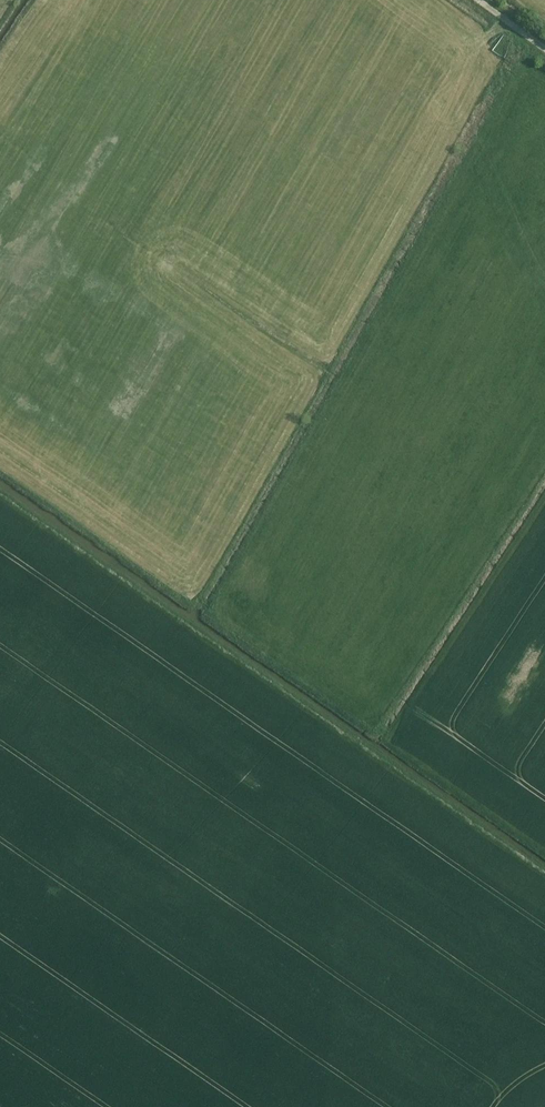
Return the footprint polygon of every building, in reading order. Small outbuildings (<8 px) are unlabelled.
[(504,35),(496,50),(503,54),(511,39),(504,35)]
